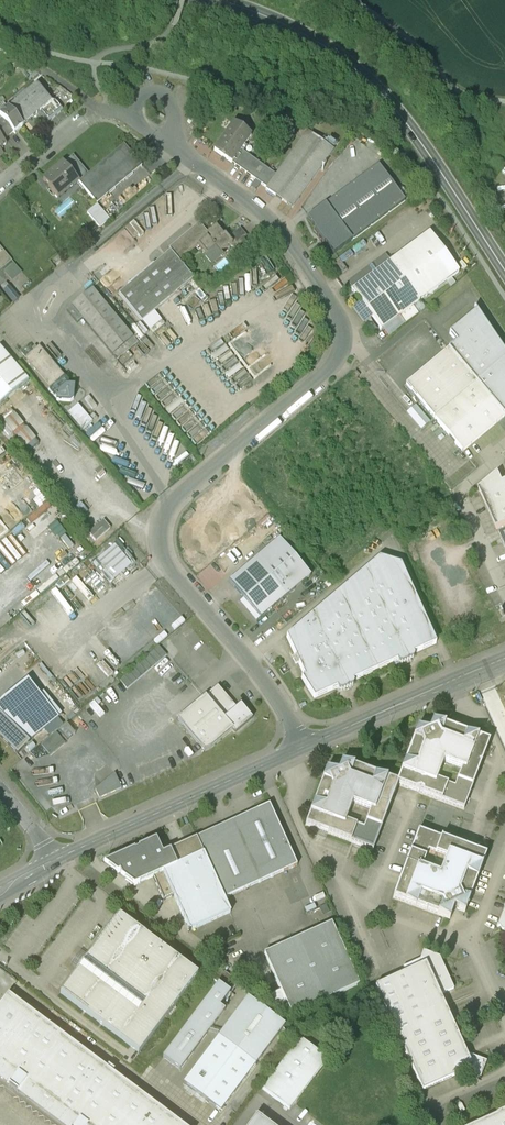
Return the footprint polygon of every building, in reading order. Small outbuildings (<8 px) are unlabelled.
[(37,84),(8,109),(22,126),(40,111),(51,102),(37,84)] [(51,102),(40,111),(47,120),(61,108),(54,100),(51,102)] [(7,109),(0,115),(0,116),(2,119),(13,132),(14,133),(22,126),(8,109),(7,109)] [(2,119),(0,121),(0,126),(8,136),(13,132),(2,119)] [(233,123),(214,150),(231,163),(241,150),(251,136),(233,123)] [(0,126),(0,137),(3,140),(8,136),(0,126)] [(307,132),(276,175),(241,150),(231,163),(267,188),(266,189),(292,208),(333,151),(307,132)] [(89,174),(79,182),(97,204),(142,166),(124,145),(89,174)] [(63,163),(79,182),(89,174),(73,154),(63,163)] [(56,201),(79,182),(63,163),(63,162),(40,182),(56,201)] [(325,205),(351,241),(405,201),(378,165),(325,205)] [(334,254),(351,241),(325,205),(307,218),(316,230),(313,232),(323,244),(325,243),(334,254)] [(199,223),(170,248),(171,250),(179,260),(198,244),(207,255),(209,253),(215,260),(221,254),(220,253),(232,243),(225,234),(223,235),(216,226),(211,230),(207,233),(199,223)] [(240,228),(230,236),(240,248),(250,240),(240,228)] [(459,272),(429,233),(390,262),(352,290),(351,290),(361,304),(372,318),(381,330),(399,317),(420,301),(459,272)] [(0,270),(11,261),(0,247),(0,270)] [(171,250),(119,293),(142,321),(192,279),(194,278),(179,260),(171,250)] [(349,285),(352,290),(390,262),(386,255),(349,282),(350,284),(349,285)] [(274,283),(281,279),(268,257),(257,264),(267,280),(271,277),(274,283)] [(4,270),(11,280),(21,273),(14,263),(4,270)] [(133,338),(92,289),(72,306),(67,310),(77,322),(82,318),(112,355),(114,353),(133,338)] [(405,326),(425,309),(420,301),(399,317),(405,326)] [(364,324),(372,318),(361,304),(353,310),(364,324)] [(476,383),(504,359),(504,354),(476,311),(476,312),(449,334),(456,342),(448,349),(476,383)] [(134,337),(133,338),(114,353),(118,358),(138,342),(134,337)] [(64,377),(39,348),(38,349),(35,346),(32,348),(29,345),(21,352),(51,387),(48,389),(56,399),(56,401),(70,402),(73,399),(75,385),(73,385),(73,382),(69,382),(64,377)] [(28,381),(0,348),(0,405),(28,381)] [(406,385),(434,418),(476,383),(448,349),(406,385)] [(128,352),(118,360),(122,365),(132,357),(128,352)] [(434,418),(462,452),(504,417),(504,419),(504,359),(476,383),(434,418)] [(67,413),(82,430),(92,422),(78,404),(67,413)] [(502,482),(498,472),(478,489),(496,528),(504,524),(504,481),(502,482)] [(254,561),(285,597),(310,576),(279,540),(254,561)] [(379,558),(286,637),(305,677),(301,678),(314,698),(337,688),(338,690),(341,691),(353,686),(354,683),(353,681),(397,661),(398,663),(401,664),(413,659),(414,656),(413,654),(436,644),(401,565),(379,558)] [(261,617),(285,597),(254,561),(230,581),(245,598),(261,617)] [(256,621),(261,617),(245,598),(240,602),(256,621)] [(159,645),(118,679),(126,689),(167,655),(159,645)] [(27,679),(2,700),(0,702),(0,739),(17,756),(30,744),(29,742),(59,718),(27,679)] [(205,697),(232,730),(235,734),(252,720),(240,706),(236,709),(217,686),(205,697)] [(232,730),(205,697),(178,720),(204,752),(210,749),(232,730)] [(464,810),(489,742),(433,721),(430,728),(431,731),(426,733),(425,731),(417,728),(396,783),(397,785),(464,810)] [(56,734),(41,746),(50,756),(65,744),(56,734)] [(373,851),(397,785),(396,783),(342,762),(339,769),(340,772),(335,774),(333,772),(326,769),(305,826),(373,851)] [(114,775),(102,785),(103,787),(95,791),(99,800),(121,790),(114,775)] [(269,805),(196,838),(224,899),(297,866),(269,805)] [(465,912),(486,856),(418,830),(393,898),(449,919),(452,912),(450,909),(457,907),(458,909),(465,912)] [(108,861),(103,863),(111,869),(117,873),(120,872),(121,876),(120,876),(134,886),(153,877),(163,901),(173,897),(189,932),(230,913),(224,899),(196,838),(169,850),(162,853),(156,840),(108,861)] [(314,905),(304,909),(306,914),(316,910),(314,905)] [(326,905),(319,908),(323,916),(329,913),(326,905)] [(60,994),(139,1053),(197,975),(119,916),(60,994)] [(292,1015),(359,985),(331,923),(322,928),(264,954),(281,992),(287,1004),(292,1015)] [(405,973),(375,986),(423,1090),(459,1074),(473,1079),(481,1076),(486,1061),(466,1054),(440,995),(454,989),(439,957),(423,951),(419,960),(402,968),(405,973)] [(237,981),(220,969),(213,980),(218,984),(163,1058),(180,1070),(224,1011),(219,1007),(230,993),(229,992),(237,981)] [(287,1004),(281,992),(268,998),(273,1010),(287,1004)] [(111,1075),(114,1070),(108,1065),(104,1070),(6,996),(0,1005),(0,1075),(11,1083),(9,1086),(17,1092),(19,1089),(67,1124),(178,1124),(111,1075)] [(183,1084),(220,1112),(285,1026),(248,998),(183,1084)] [(262,1090),(289,1110),(327,1060),(300,1039),(262,1090)] [(475,1124),(504,1124),(504,1112),(475,1124)] [(256,1116),(250,1124),(269,1124),(256,1116)]
